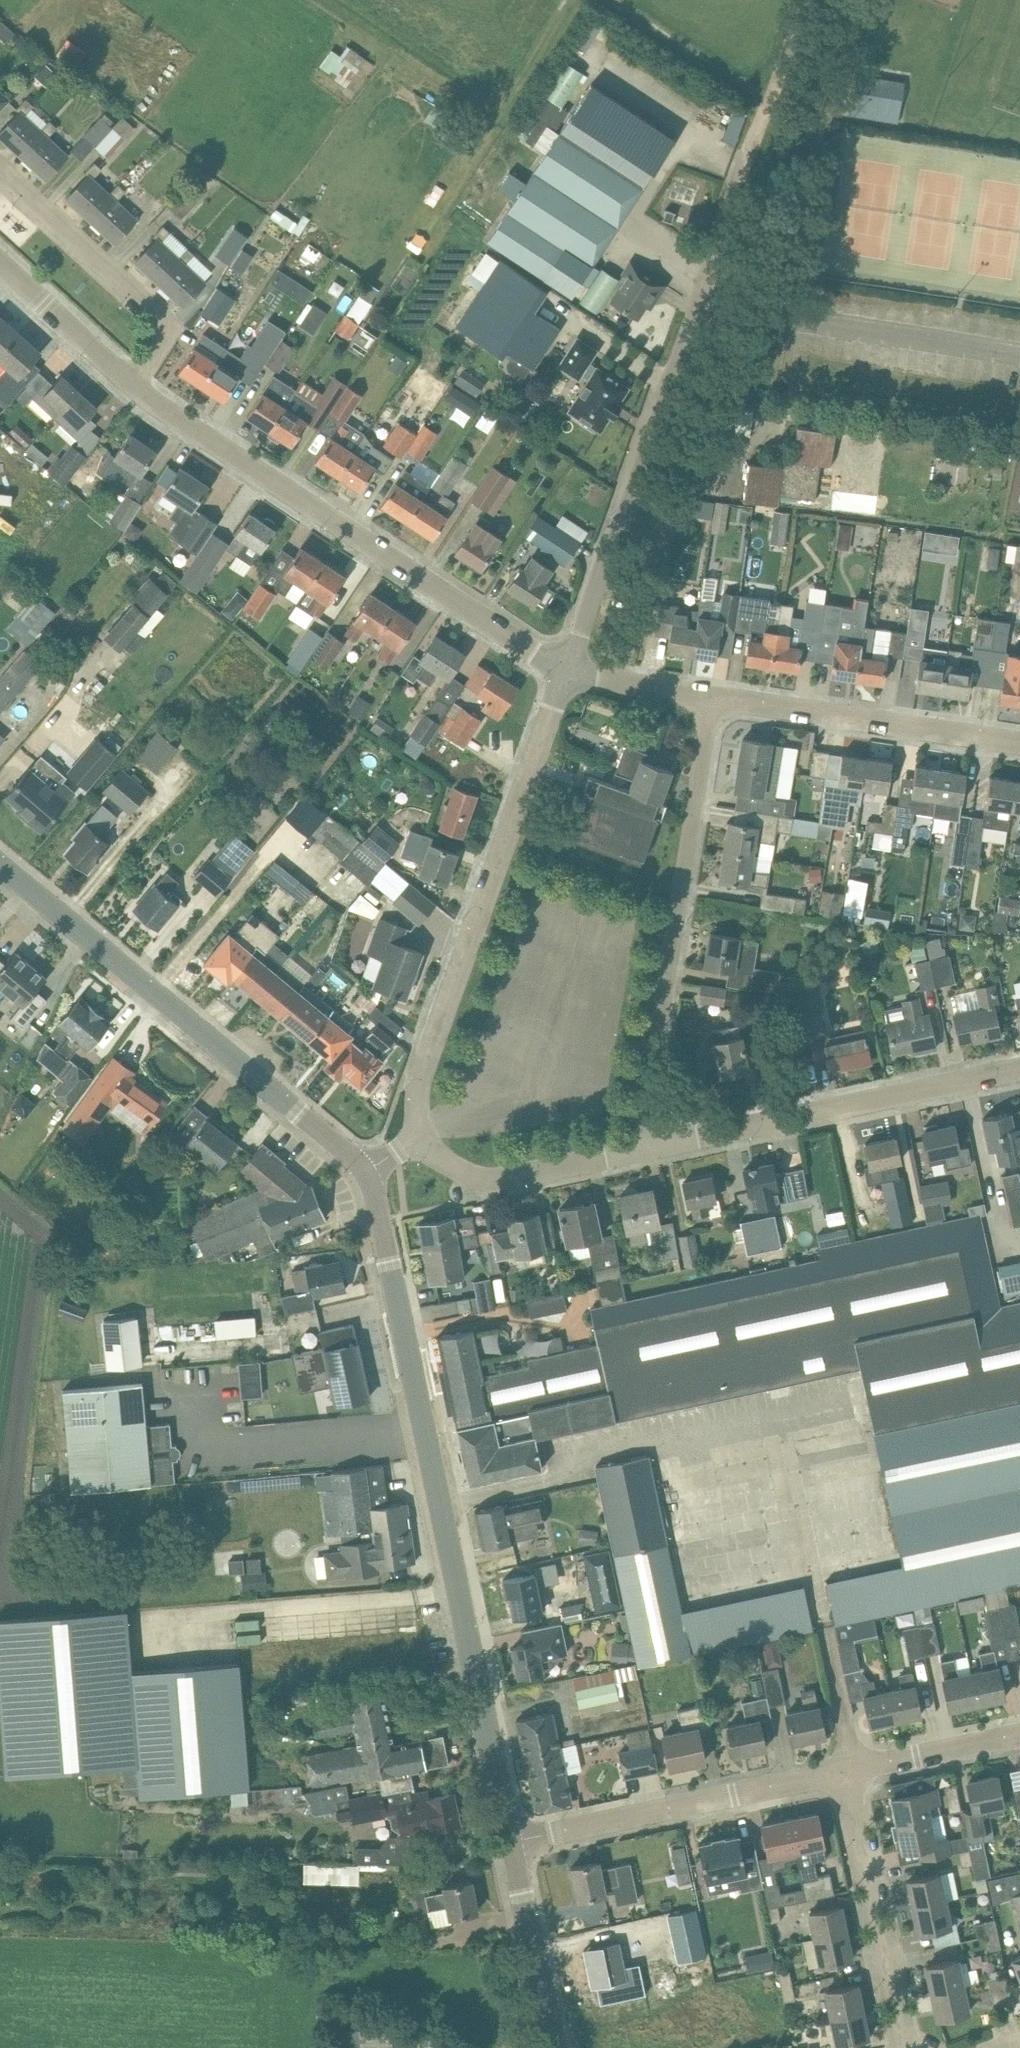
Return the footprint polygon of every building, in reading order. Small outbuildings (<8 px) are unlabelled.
[(569,57),(576,61),(589,36),(582,33),(569,57)] [(343,43),(337,53),(329,48),(317,67),(348,86),(366,58),(343,43)] [(545,95),(562,107),(584,73),(566,61),(545,95)] [(879,83),(856,79),(850,115),(873,118),(879,83)] [(545,153),(488,241),(545,279),(571,296),(581,281),(588,286),(603,263),(596,259),(644,185),(642,184),(674,136),(591,82),(559,133),(545,153)] [(0,89),(0,111),(11,99),(0,89)] [(16,109),(20,112),(21,110),(25,114),(33,105),(26,99),(16,109)] [(0,133),(0,137),(13,149),(15,148),(23,155),(22,157),(45,133),(41,129),(25,114),(21,110),(20,112),(0,133)] [(533,116),(526,127),(533,131),(540,120),(533,116)] [(94,146),(112,127),(101,117),(83,136),(94,146)] [(49,120),(41,129),(45,133),(48,136),(56,126),(49,120)] [(70,156),(48,136),(45,133),(22,157),(37,171),(38,170),(46,177),(45,179),(46,180),(70,156)] [(111,147),(104,140),(97,147),(104,154),(111,147)] [(85,173),(88,175),(90,174),(93,177),(101,168),(95,162),(85,173)] [(88,175),(67,199),(82,213),(83,212),(91,219),(90,220),(91,221),(114,196),(110,192),(93,177),(90,174),(88,175)] [(118,183),(110,192),(114,196),(117,199),(125,190),(118,183)] [(114,196),(91,221),(106,235),(107,233),(115,241),(114,242),(115,243),(137,217),(117,199),(114,196)] [(182,260),(178,255),(186,247),(163,226),(154,236),(157,239),(135,262),(151,276),(152,275),(160,283),(159,284),(182,260)] [(234,227),(216,254),(229,264),(248,236),(234,227)] [(308,242),(302,252),(322,265),(328,256),(308,242)] [(182,260),(159,284),(174,298),(176,297),(184,304),(182,306),(183,307),(206,283),(202,279),(210,269),(186,247),(178,255),(182,260)] [(531,367),(533,368),(560,328),(533,311),(544,295),(485,255),(467,281),(480,290),(455,326),(502,357),(504,354),(510,358),(506,363),(508,370),(519,377),(525,376),(531,367)] [(619,288),(611,301),(637,318),(651,297),(655,299),(665,284),(631,261),(619,279),(615,286),(619,288)] [(602,268),(580,301),(596,312),(615,286),(619,279),(602,268)] [(275,269),(267,283),(304,302),(311,287),(275,269)] [(236,299),(218,287),(201,313),(220,325),(236,299)] [(335,329),(350,339),(359,325),(358,325),(373,303),(360,295),(346,314),(345,314),(335,329)] [(19,333),(0,316),(0,354),(19,333)] [(304,317),(300,325),(314,333),(318,326),(304,317)] [(244,350),(240,357),(247,362),(250,357),(263,365),(272,351),(286,330),(273,322),(268,319),(251,346),(249,344),(244,350)] [(0,354),(0,359),(9,367),(0,377),(0,400),(7,406),(41,369),(32,360),(40,352),(19,333),(0,354)] [(194,347),(179,371),(201,386),(226,348),(204,334),(196,348),(194,347)] [(596,350),(577,338),(559,366),(578,378),(582,373),(590,378),(569,410),(584,420),(582,423),(595,431),(597,428),(600,431),(610,415),(613,417),(621,405),(618,403),(628,387),(589,362),(596,350)] [(294,347),(282,340),(267,363),(279,371),(291,352),(294,347)] [(226,348),(201,386),(224,400),(234,384),(239,377),(239,376),(238,376),(247,362),(240,357),(237,355),(226,348)] [(397,355),(390,366),(401,372),(407,361),(397,355)] [(479,395),(486,384),(464,369),(456,381),(479,395)] [(54,418),(71,401),(79,391),(64,377),(64,376),(62,374),(53,384),(47,379),(36,392),(29,385),(18,398),(24,404),(31,396),(54,418)] [(406,451),(433,410),(450,385),(437,376),(405,425),(399,421),(383,445),(400,455),(404,449),(406,451)] [(258,399),(247,416),(269,430),(285,406),(274,398),(282,385),(284,383),(275,377),(273,379),(264,392),(263,391),(258,399)] [(454,385),(445,396),(470,416),(479,404),(454,385)] [(362,395),(349,386),(332,412),(345,421),(362,395)] [(71,401),(54,418),(79,441),(96,423),(89,416),(98,408),(95,406),(79,391),(71,401)] [(271,431),(268,435),(279,442),(281,438),(292,445),(303,428),(307,422),(308,421),(306,420),(315,406),(316,404),(295,391),(285,406),(269,430),(271,431)] [(752,432),(753,406),(728,405),(727,430),(752,432)] [(488,434),(499,417),(487,409),(476,426),(488,434)] [(443,416),(433,410),(406,451),(421,461),(439,433),(434,431),(443,416)] [(831,465),(836,429),(835,428),(834,431),(799,426),(800,423),(798,423),(793,459),(783,467),(746,462),(746,463),(748,464),(743,498),(741,498),(741,500),(777,505),(779,495),(815,500),(820,464),(831,465)] [(315,460),(338,476),(355,451),(343,443),(351,430),(341,424),(333,437),(331,435),(315,460)] [(141,474),(145,467),(156,451),(130,434),(115,456),(110,453),(98,472),(112,482),(116,476),(130,486),(139,472),(141,474)] [(355,451),(338,476),(360,490),(376,466),(388,474),(397,460),(372,444),(365,434),(355,451)] [(65,484),(87,456),(72,445),(51,473),(65,484)] [(473,456),(459,447),(440,475),(454,485),(473,456)] [(0,458),(0,474),(17,463),(10,452),(0,458)] [(168,466),(158,481),(167,487),(177,472),(168,466)] [(191,564),(196,557),(218,523),(200,511),(199,513),(192,509),(208,485),(195,477),(180,467),(177,472),(167,487),(164,492),(180,502),(170,518),(177,522),(168,535),(177,541),(173,545),(176,547),(173,553),(191,564)] [(510,476),(495,467),(472,501),(488,511),(510,476)] [(407,521),(421,499),(430,486),(405,470),(397,483),(396,482),(382,504),(407,521)] [(832,509),(875,514),(877,496),(834,490),(832,509)] [(435,508),(421,499),(407,521),(433,538),(447,516),(445,515),(454,502),(444,495),(435,508)] [(692,520),(728,519),(727,499),(692,500),(692,520)] [(771,539),(786,541),(790,512),(774,510),(771,539)] [(250,512),(239,529),(236,534),(239,535),(230,549),(252,563),(261,550),(276,529),(250,512)] [(471,532),(469,531),(455,552),(473,564),(473,566),(478,569),(480,568),(481,569),(503,535),(489,525),(492,522),(482,515),(471,532)] [(557,524),(546,541),(541,549),(566,565),(581,541),(557,524)] [(839,525),(837,537),(850,538),(852,526),(839,525)] [(898,532),(889,531),(888,539),(897,540),(898,532)] [(925,532),(923,548),(956,553),(958,537),(925,532)] [(12,542),(1,536),(0,537),(0,563),(1,564),(12,542)] [(989,552),(993,557),(998,558),(1000,548),(989,546),(989,552)] [(284,572),(272,564),(260,582),(278,593),(279,590),(286,595),(295,581),(306,588),(324,562),(301,547),(284,572)] [(201,549),(196,557),(191,564),(192,565),(181,581),(195,592),(217,560),(201,549)] [(552,569),(535,558),(532,556),(523,570),(521,569),(508,587),(533,604),(536,600),(545,606),(555,591),(543,583),(552,569)] [(307,588),(306,588),(297,602),(318,616),(327,602),(329,603),(346,576),(324,562),(307,588)] [(0,564),(0,582),(9,572),(0,564)] [(156,607),(167,594),(177,583),(164,570),(106,636),(120,648),(136,630),(156,607)] [(278,593),(260,582),(243,607),(260,619),(278,593)] [(723,602),(700,598),(698,614),(692,653),(702,654),(701,658),(713,660),(714,657),(716,658),(720,628),(735,630),(740,595),(725,592),(723,602)] [(376,634),(394,608),(371,593),(354,619),(355,620),(346,634),(356,641),(365,627),(376,634)] [(7,628),(20,639),(48,605),(34,595),(7,628)] [(756,597),(740,595),(735,630),(751,633),(755,607),(754,607),(756,597)] [(802,641),(819,644),(825,603),(806,600),(803,618),(792,616),(793,605),(782,604),(771,666),(798,670),(802,641)] [(746,662),(771,666),(782,604),(769,602),(763,642),(750,639),(746,662)] [(825,603),(819,644),(835,646),(831,675),(857,679),(865,626),(857,625),(859,614),(841,612),(842,605),(825,603)] [(692,653),(698,614),(689,613),(690,606),(676,604),(676,606),(660,604),(656,632),(670,635),(668,650),(671,651),(671,650),(692,653)] [(156,607),(136,630),(144,637),(164,614),(156,607)] [(906,645),(924,648),(930,610),(911,607),(907,633),(906,645)] [(416,622),(394,608),(376,634),(388,642),(379,656),(388,662),(398,648),(399,649),(416,622)] [(974,646),(990,649),(994,620),(978,617),(974,646)] [(994,620),(990,649),(1006,651),(1010,622),(994,620)] [(907,633),(865,626),(857,679),(883,683),(887,655),(904,657),(906,645),(907,633)] [(310,629),(289,661),(300,669),(322,637),(310,629)] [(330,633),(312,659),(327,669),(345,643),(330,633)] [(436,635),(425,652),(420,659),(426,664),(418,676),(431,685),(439,671),(449,677),(464,654),(436,635)] [(941,692),(947,652),(924,648),(922,660),(921,659),(916,688),(941,692)] [(972,655),(947,652),(941,692),(967,695),(971,667),(970,667),(972,655)] [(1019,703),(1019,654),(1019,653),(1016,677),(1005,675),(1001,701),(1019,703)] [(4,710),(34,675),(32,674),(17,661),(0,679),(0,707),(4,710)] [(517,688),(479,664),(465,684),(478,693),(488,700),(482,708),(498,718),(517,688)] [(104,684),(98,679),(91,687),(97,692),(104,684)] [(94,704),(97,696),(86,692),(83,700),(94,704)] [(437,696),(425,715),(439,724),(451,705),(437,696)] [(465,747),(483,720),(463,707),(455,720),(449,716),(441,729),(446,732),(445,734),(465,747)] [(439,724),(425,715),(411,734),(426,743),(439,724)] [(159,732),(138,757),(156,771),(177,746),(159,732)] [(109,735),(102,742),(98,738),(69,772),(87,787),(116,754),(115,754),(122,746),(109,735)] [(743,739),(738,765),(780,771),(784,746),(771,744),(771,743),(743,739)] [(654,755),(628,746),(618,773),(615,772),(615,773),(633,779),(629,790),(661,801),(672,770),(652,763),(656,753),(654,753),(654,755)] [(826,778),(826,776),(830,752),(814,750),(810,775),(826,778)] [(860,802),(860,800),(867,758),(842,754),(838,778),(826,776),(826,778),(818,823),(845,827),(849,801),(860,802)] [(37,760),(6,796),(29,815),(26,818),(41,831),(74,792),(62,782),(66,777),(41,756),(37,760)] [(860,800),(885,804),(886,803),(892,761),(867,758),(860,800)] [(780,771),(738,765),(734,789),(759,793),(756,812),(758,813),(794,818),(797,798),(776,795),(780,771)] [(941,769),(916,765),(910,806),(915,807),(914,811),(933,814),(936,799),(941,769)] [(147,792),(121,769),(103,789),(129,812),(147,792)] [(941,769),(936,799),(933,814),(933,816),(951,818),(952,809),(960,810),(966,772),(941,769)] [(629,790),(589,775),(583,791),(587,792),(572,833),(574,834),(572,838),(640,863),(642,858),(643,859),(658,818),(661,819),(667,804),(661,801),(629,790)] [(1010,809),(1015,780),(990,776),(984,814),(992,815),(991,827),(1008,830),(1011,809),(1010,809)] [(1015,780),(1010,809),(1011,809),(1019,811),(1019,781),(1015,780)] [(462,836),(471,810),(477,795),(455,787),(440,829),(462,836)] [(288,817),(292,821),(303,808),(312,816),(304,826),(324,842),(340,824),(307,795),(288,817)] [(886,803),(885,804),(882,822),(868,820),(866,830),(893,834),(897,805),(886,803)] [(86,823),(86,822),(74,837),(76,839),(65,852),(88,871),(111,844),(101,836),(118,816),(103,804),(86,823)] [(915,807),(910,806),(897,805),(890,850),(904,852),(908,826),(912,827),(914,811),(915,807)] [(729,821),(724,851),(752,856),(753,855),(772,858),(776,831),(791,833),(794,818),(758,813),(756,826),(729,821)] [(951,862),(964,864),(972,816),(959,814),(951,862)] [(985,818),(972,816),(964,864),(977,866),(985,818)] [(818,823),(816,838),(830,839),(832,825),(818,823)] [(340,824),(324,842),(345,860),(361,841),(351,832),(340,824)] [(373,851),(385,862),(398,846),(398,841),(377,824),(367,836),(355,827),(351,832),(361,841),(373,851)] [(400,835),(398,841),(398,846),(410,850),(407,858),(424,864),(420,874),(446,883),(457,853),(432,844),(431,845),(400,835)] [(237,836),(225,850),(213,864),(209,861),(195,876),(217,895),(254,850),(237,836)] [(373,851),(361,841),(345,860),(342,863),(354,873),(373,851)] [(387,863),(385,862),(373,851),(354,873),(368,885),(387,863)] [(767,886),(769,873),(750,870),(752,856),(724,851),(720,879),(767,886)] [(271,860),(263,872),(288,889),(297,877),(271,860)] [(182,899),(172,890),(179,882),(167,872),(156,885),(155,884),(134,909),(156,928),(166,916),(169,918),(180,904),(179,903),(182,899)] [(866,882),(849,879),(843,919),(860,921),(866,882)] [(396,905),(419,924),(435,906),(436,907),(437,905),(413,885),(396,905)] [(841,918),(845,893),(823,889),(819,915),(841,918)] [(803,915),(805,899),(762,893),(760,908),(803,915)] [(875,908),(866,907),(864,923),(872,924),(875,908)] [(279,935),(252,913),(232,936),(229,933),(204,962),(228,982),(232,977),(257,947),(264,952),(279,935)] [(974,931),(976,915),(961,913),(959,929),(974,931)] [(398,943),(405,927),(379,918),(367,953),(384,958),(374,984),(394,991),(394,993),(398,994),(398,993),(406,995),(422,952),(398,943)] [(754,940),(731,936),(711,933),(706,965),(744,971),(747,956),(751,956),(754,940)] [(926,940),(930,959),(936,987),(956,983),(950,954),(947,955),(945,947),(942,947),(940,937),(926,940)] [(289,955),(274,942),(264,952),(257,947),(232,977),(255,996),(289,955)] [(8,993),(31,965),(15,951),(5,963),(0,959),(0,986),(8,993)] [(936,987),(930,959),(916,962),(921,990),(936,987)] [(31,965),(8,993),(22,1005),(11,1018),(23,1028),(48,999),(37,990),(47,978),(31,965)] [(305,984),(282,965),(255,996),(278,1015),(305,984)] [(320,966),(310,978),(317,984),(327,972),(320,966)] [(798,978),(781,975),(754,971),(752,988),(779,992),(779,991),(795,993),(798,978)] [(801,986),(800,991),(814,1057),(826,1054),(829,1070),(844,1067),(843,1064),(870,1059),(867,1043),(868,1043),(867,1039),(866,1040),(864,1031),(827,1039),(815,981),(805,983),(801,986)] [(305,984),(278,1015),(308,1040),(334,1009),(305,984)] [(727,989),(701,985),(698,1001),(724,1005),(727,989)] [(998,1007),(994,987),(993,985),(977,989),(982,1011),(955,1016),(960,1040),(981,1035),(982,1038),(1000,1034),(994,1008),(998,1007)] [(867,1002),(866,998),(863,995),(859,995),(856,997),(855,1001),(856,1005),(861,1007),(864,1006),(867,1002)] [(80,996),(67,1012),(58,1023),(67,1032),(53,1048),(67,1060),(81,1043),(87,1048),(110,1021),(80,996)] [(904,1006),(884,1010),(889,1033),(893,1052),(911,1049),(918,1047),(919,1051),(935,1048),(931,1028),(928,1015),(922,1016),(918,999),(903,1002),(904,1006)] [(308,1040),(331,1059),(350,1036),(357,1028),(334,1009),(308,1040)] [(350,1036),(331,1059),(325,1066),(339,1077),(343,1073),(361,1087),(362,1085),(369,1092),(378,1081),(371,1074),(383,1060),(379,1056),(385,1048),(391,1048),(395,1043),(394,1038),(394,1037),(377,1023),(359,1044),(350,1036)] [(739,1025),(731,1026),(712,1030),(721,1075),(748,1069),(739,1025)] [(63,1080),(54,1090),(69,1104),(91,1078),(76,1065),(63,1080)] [(116,1087),(100,1076),(63,1127),(83,1142),(116,1097),(151,1123),(166,1103),(126,1073),(116,1087)] [(196,1105),(180,1124),(179,1130),(181,1157),(189,1146),(217,1168),(237,1143),(233,1140),(236,1136),(209,1114),(209,1116),(196,1105)] [(984,1118),(990,1150),(997,1148),(1000,1163),(1019,1159),(1019,1127),(1013,1129),(1009,1113),(984,1118)] [(925,1131),(923,1131),(930,1165),(945,1162),(946,1169),(972,1164),(969,1146),(959,1149),(953,1125),(938,1128),(938,1124),(924,1126),(925,1131)] [(870,1166),(864,1167),(868,1184),(900,1178),(896,1161),(900,1161),(895,1137),(865,1143),(870,1166)] [(260,1147),(248,1162),(241,1170),(263,1188),(190,1219),(206,1260),(243,1245),(250,1261),(277,1251),(273,1240),(324,1219),(310,1185),(307,1186),(260,1147)] [(45,1170),(51,1176),(58,1166),(51,1161),(45,1170)] [(772,1163),(743,1169),(748,1193),(750,1193),(753,1208),(788,1200),(782,1172),(774,1174),(772,1163)] [(716,1200),(715,1196),(711,1176),(683,1182),(688,1205),(692,1205),(695,1216),(709,1213),(706,1202),(716,1200)] [(928,1224),(946,1220),(943,1202),(950,1201),(947,1182),(920,1187),(923,1205),(925,1205),(928,1224)] [(1005,1191),(1013,1225),(1013,1227),(1019,1226),(1019,1188),(1005,1191)] [(660,1229),(652,1189),(620,1195),(628,1231),(645,1227),(649,1244),(656,1242),(660,1260),(679,1256),(674,1226),(660,1229)] [(906,1195),(886,1199),(892,1226),(912,1222),(906,1195)] [(585,1203),(560,1208),(567,1244),(568,1243),(571,1259),(591,1255),(597,1286),(622,1281),(612,1234),(600,1236),(593,1201),(590,1202),(590,1203),(585,1204),(585,1203)] [(984,1203),(968,1207),(970,1215),(981,1213),(981,1215),(986,1214),(984,1203)] [(99,1212),(86,1222),(91,1228),(104,1218),(99,1212)] [(437,1337),(441,1355),(444,1370),(447,1380),(441,1382),(442,1391),(448,1389),(453,1413),(454,1417),(455,1423),(456,1427),(469,1484),(488,1479),(540,1469),(534,1438),(615,1420),(860,1366),(873,1429),(903,1565),(912,1607),(915,1606),(931,1603),(982,1592),(996,1589),(1006,1587),(1009,1587),(1019,1584),(1019,1303),(1001,1307),(981,1215),(981,1213),(970,1215),(946,1220),(928,1224),(818,1248),(820,1258),(626,1299),(622,1281),(597,1286),(601,1305),(590,1308),(597,1343),(563,1350),(544,1355),(527,1358),(529,1367),(517,1369),(483,1376),(473,1329),(457,1333),(437,1337)] [(512,1231),(479,1238),(480,1244),(483,1244),(489,1274),(500,1271),(498,1257),(515,1253),(516,1255),(544,1249),(537,1213),(509,1219),(512,1231)] [(419,1223),(423,1249),(458,1243),(457,1237),(476,1233),(472,1214),(454,1218),(454,1217),(419,1223)] [(741,1222),(748,1253),(781,1246),(774,1215),(741,1222)] [(684,1267),(701,1263),(695,1232),(679,1235),(684,1267)] [(458,1243),(423,1249),(429,1283),(464,1277),(459,1248),(480,1244),(479,1238),(478,1233),(476,1233),(457,1237),(458,1243)] [(322,1261),(305,1265),(306,1267),(292,1270),(297,1293),(281,1296),(285,1314),(316,1308),(313,1296),(345,1289),(339,1261),(322,1265),(322,1261)] [(998,1266),(1004,1291),(1019,1288),(1019,1261),(998,1266)] [(476,1296),(469,1298),(471,1309),(471,1313),(495,1308),(489,1278),(473,1281),(476,1296)] [(524,1315),(567,1311),(565,1295),(523,1299),(524,1315)] [(471,1309),(469,1298),(458,1300),(460,1311),(471,1309)] [(136,1316),(104,1320),(109,1367),(141,1364),(136,1316)] [(255,1317),(215,1321),(216,1338),(256,1334),(255,1317)] [(369,1397),(353,1324),(319,1331),(323,1347),(292,1354),(300,1392),(331,1385),(336,1405),(369,1397)] [(259,1362),(239,1363),(240,1380),(260,1379),(259,1362)] [(146,1425),(142,1383),(63,1390),(72,1491),(175,1481),(173,1460),(178,1460),(176,1444),(172,1444),(170,1423),(146,1425)] [(646,1456),(595,1467),(614,1555),(665,1545),(646,1456)] [(383,1464),(363,1467),(333,1471),(333,1473),(316,1476),(317,1487),(322,1487),(328,1535),(341,1533),(342,1544),(341,1544),(342,1550),(323,1552),(327,1578),(379,1571),(379,1566),(415,1561),(410,1525),(405,1526),(402,1504),(388,1505),(383,1464)] [(547,1518),(543,1499),(505,1507),(505,1504),(475,1511),(483,1548),(513,1541),(510,1526),(547,1518)] [(608,1549),(584,1554),(596,1610),(620,1605),(608,1549)] [(228,1558),(228,1574),(238,1574),(239,1589),(262,1588),(261,1557),(228,1558)] [(532,1574),(523,1576),(503,1580),(506,1595),(509,1594),(514,1617),(542,1611),(538,1590),(551,1587),(551,1590),(567,1589),(567,1565),(550,1566),(550,1571),(532,1575),(532,1574)] [(579,1603),(560,1607),(563,1621),(582,1616),(579,1603)] [(999,1607),(1005,1636),(1019,1633),(1019,1629),(1015,1604),(999,1607)] [(1005,1636),(999,1607),(984,1610),(990,1640),(1005,1636)] [(0,1619),(0,1691),(7,1775),(139,1765),(139,1797),(248,1788),(238,1663),(187,1665),(132,1671),(126,1609),(0,1619)] [(834,1626),(844,1672),(860,1668),(854,1642),(878,1637),(874,1617),(834,1626)] [(568,1653),(561,1622),(521,1630),(522,1632),(523,1631),(526,1644),(513,1647),(513,1649),(509,1649),(507,1653),(508,1659),(512,1662),(516,1661),(519,1676),(546,1670),(543,1658),(568,1653)] [(919,1625),(925,1655),(941,1651),(935,1622),(919,1625)] [(909,1658),(925,1655),(919,1625),(903,1628),(909,1658)] [(983,1670),(969,1672),(976,1703),(1004,1697),(998,1666),(998,1667),(994,1649),(980,1653),(983,1670)] [(976,1703),(969,1672),(958,1675),(955,1658),(940,1661),(944,1678),(943,1678),(950,1709),(976,1703)] [(777,1667),(761,1670),(767,1696),(769,1706),(785,1702),(777,1667)] [(902,1687),(888,1690),(894,1720),(921,1715),(912,1672),(900,1674),(902,1687)] [(894,1720),(888,1690),(876,1693),(873,1680),(861,1682),(870,1725),(894,1720)] [(616,1682),(584,1688),(576,1690),(580,1706),(620,1698),(616,1682)] [(818,1706),(814,1688),(800,1691),(804,1709),(786,1712),(792,1742),(825,1735),(819,1706),(818,1706)] [(357,1739),(391,1732),(383,1693),(349,1700),(350,1703),(316,1709),(317,1718),(313,1718),(316,1735),(354,1727),(357,1739)] [(769,1706),(767,1696),(742,1701),(746,1722),(728,1726),(734,1754),(765,1748),(760,1720),(771,1718),(769,1706)] [(698,1732),(711,1729),(706,1704),(678,1710),(682,1730),(663,1734),(670,1768),(692,1763),(691,1761),(702,1759),(703,1761),(704,1761),(698,1732)] [(552,1712),(517,1720),(525,1756),(560,1748),(559,1747),(575,1743),(574,1738),(558,1741),(552,1712)] [(391,1732),(357,1739),(358,1745),(306,1755),(310,1781),(311,1786),(340,1780),(341,1782),(365,1777),(365,1778),(379,1775),(382,1792),(382,1793),(394,1791),(413,1787),(413,1789),(414,1789),(411,1771),(449,1763),(443,1734),(393,1745),(391,1732)] [(560,1748),(525,1756),(536,1809),(571,1802),(571,1801),(571,1799),(567,1782),(565,1773),(581,1770),(575,1743),(559,1747),(560,1748)] [(657,1770),(652,1744),(619,1751),(624,1777),(657,1770)] [(913,1793),(891,1797),(897,1823),(930,1816),(928,1804),(939,1802),(936,1788),(934,1788),(932,1777),(933,1776),(933,1775),(910,1780),(913,1793)] [(973,1806),(961,1809),(968,1844),(994,1838),(990,1817),(1005,1813),(1002,1796),(1003,1796),(1002,1791),(1001,1792),(997,1775),(968,1781),(973,1806)] [(346,1785),(303,1792),(311,1802),(312,1812),(315,1813),(339,1809),(338,1802),(349,1800),(346,1785)] [(414,1789),(413,1789),(395,1794),(399,1814),(388,1816),(392,1817),(395,1828),(403,1833),(433,1826),(434,1829),(459,1824),(453,1794),(429,1799),(427,1791),(415,1793),(414,1789)] [(382,1792),(349,1800),(354,1823),(388,1816),(399,1814),(395,1794),(394,1791),(382,1793),(382,1792)] [(798,1859),(800,1869),(812,1866),(813,1861),(826,1858),(817,1813),(790,1818),(798,1859)] [(941,1814),(930,1816),(897,1823),(902,1850),(919,1847),(922,1859),(949,1853),(941,1814)] [(785,1862),(798,1859),(790,1818),(762,1824),(769,1856),(770,1856),(772,1869),(786,1866),(785,1862)] [(713,1840),(698,1844),(706,1880),(727,1876),(728,1882),(738,1880),(741,1891),(764,1886),(755,1844),(741,1847),(738,1835),(723,1838),(723,1837),(713,1839),(713,1840)] [(684,1846),(671,1849),(674,1860),(686,1857),(684,1846)] [(411,1864),(412,1849),(355,1848),(355,1863),(387,1863),(411,1864)] [(970,1849),(958,1851),(962,1866),(973,1864),(970,1849)] [(631,1863),(614,1866),(600,1869),(598,1861),(571,1867),(578,1900),(605,1894),(603,1886),(613,1884),(616,1903),(638,1899),(631,1863)] [(358,1885),(359,1868),(303,1863),(303,1883),(358,1885)] [(914,1906),(945,1900),(939,1873),(908,1880),(914,1906)] [(802,1880),(804,1888),(806,1898),(833,1893),(829,1874),(802,1880)] [(988,1890),(985,1877),(974,1880),(977,1893),(988,1890)] [(477,1911),(471,1881),(444,1886),(445,1891),(426,1894),(424,1888),(407,1891),(412,1919),(429,1915),(431,1927),(451,1923),(450,1917),(477,1911)] [(778,1885),(763,1888),(766,1906),(767,1906),(778,1904),(806,1898),(804,1888),(780,1893),(778,1885)] [(1009,1889),(1019,1919),(1019,1885),(1009,1889)] [(945,1900),(914,1906),(920,1933),(951,1926),(945,1900)] [(778,1904),(767,1906),(770,1923),(781,1920),(778,1904)] [(810,1912),(816,1938),(846,1932),(840,1906),(810,1912)] [(708,1955),(698,1909),(668,1916),(679,1963),(708,1955)] [(977,1938),(986,1936),(998,1933),(995,1919),(974,1924),(977,1938)] [(278,1930),(263,1929),(263,1943),(278,1944),(278,1930)] [(846,1932),(816,1938),(821,1965),(852,1958),(846,1932)] [(986,1936),(990,1951),(1001,1949),(998,1933),(986,1936)] [(619,1942),(600,1946),(601,1947),(602,1951),(585,1954),(590,1977),(595,1976),(597,1986),(600,2003),(646,1994),(640,1964),(639,1963),(628,1966),(624,1966),(619,1942)] [(770,1950),(742,1956),(746,1973),(774,1967),(770,1950)] [(946,1962),(927,1966),(932,1992),(963,1986),(980,1982),(977,1968),(969,1970),(967,1962),(958,1964),(958,1959),(946,1962)] [(782,1989),(793,1987),(789,1970),(778,1972),(782,1989)] [(998,1970),(985,1973),(987,1981),(988,1981),(1000,1978),(998,1970)] [(1000,1978),(988,1981),(994,2007),(1012,2003),(1007,1977),(1000,1978)] [(782,1989),(785,2001),(795,1999),(795,2000),(817,1995),(815,1982),(793,1987),(782,1989)] [(826,1990),(832,2017),(862,2010),(857,1984),(826,1990)] [(963,1986),(932,1992),(938,2019),(969,2012),(963,1986)] [(862,2010),(832,2017),(837,2043),(868,2037),(862,2010)] [(338,2047),(401,2047),(401,2026),(337,2027),(338,2047)]
